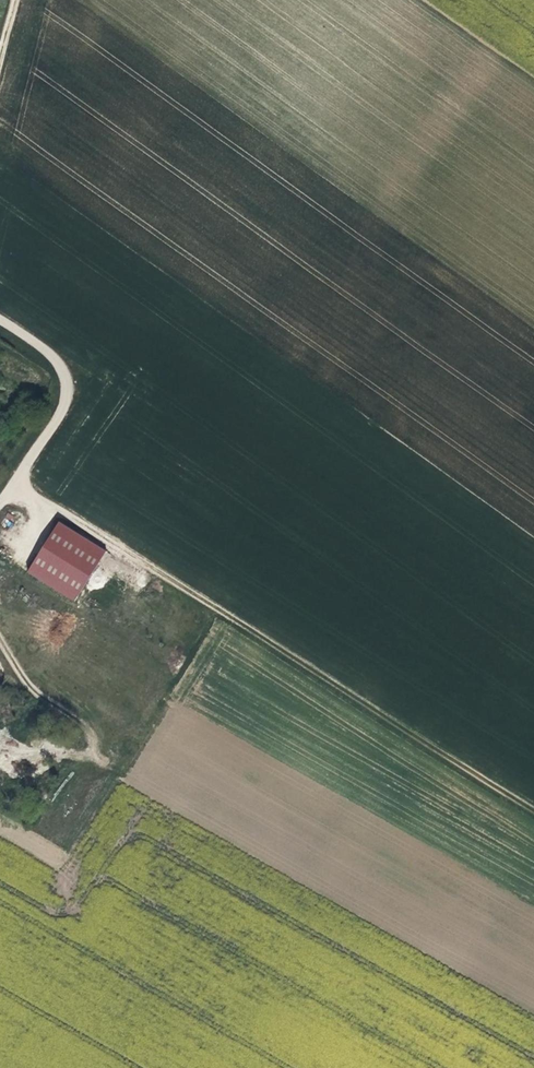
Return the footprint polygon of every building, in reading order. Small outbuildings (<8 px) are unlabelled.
[(100,553),(53,525),(22,577),(69,605),(100,553)]
